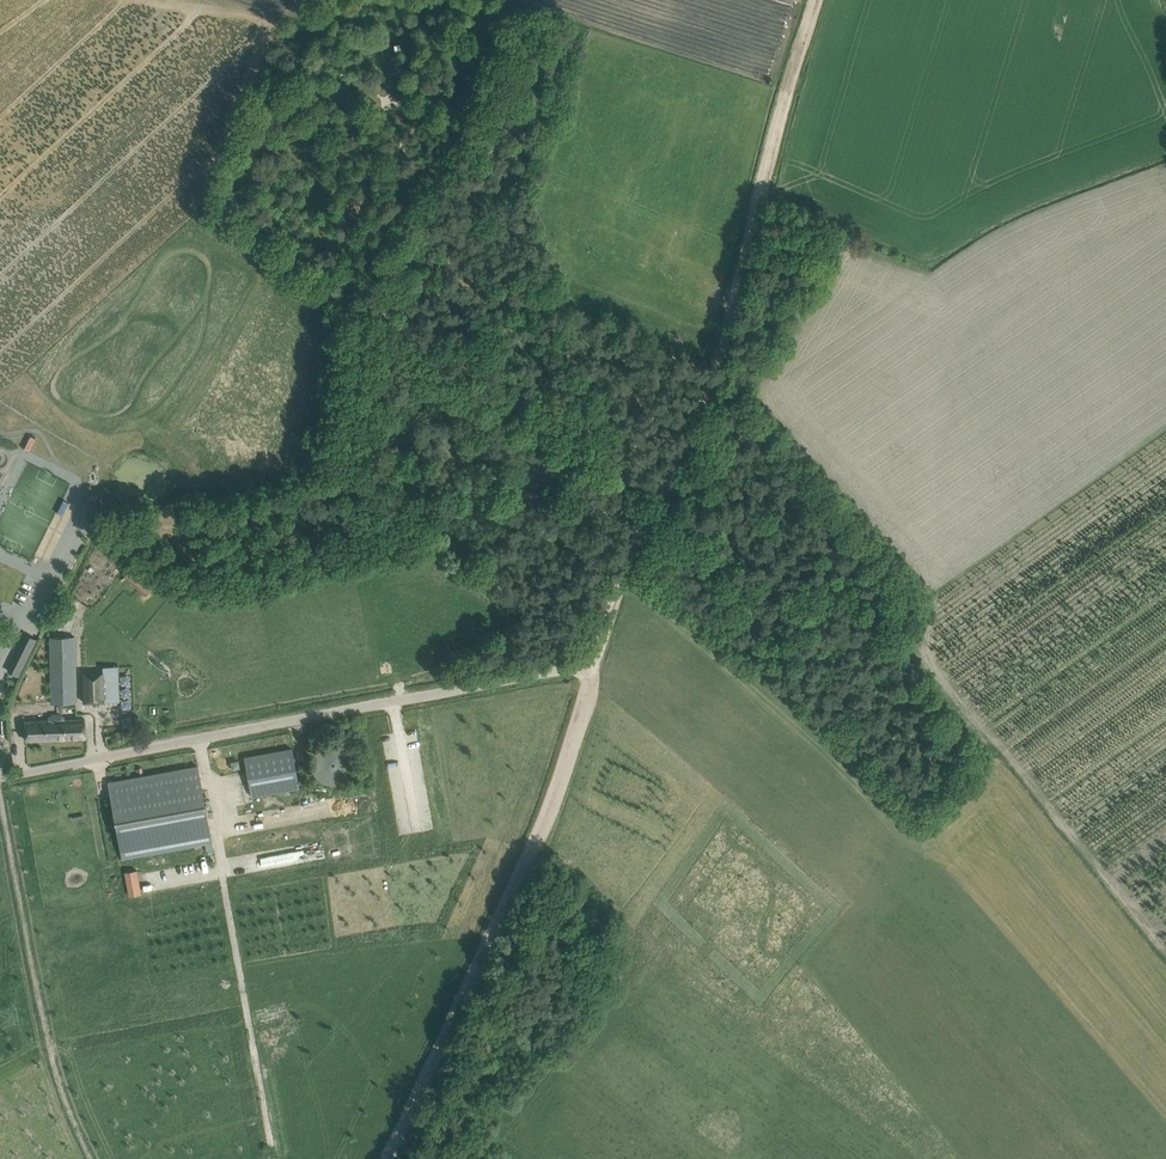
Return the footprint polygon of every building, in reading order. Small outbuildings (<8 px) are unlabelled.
[(4,451),(2,457),(15,461),(17,455),(4,451)] [(26,634),(12,662),(20,666),(18,672),(20,673),(37,640),(26,634)] [(76,637),(51,638),(51,704),(76,704),(76,637)] [(84,672),(84,690),(84,702),(119,701),(119,672),(84,672)] [(85,718),(56,719),(56,739),(85,737),(85,718)] [(56,739),(56,719),(25,721),(25,740),(56,739)] [(357,763),(358,758),(357,754),(356,749),(354,746),(351,742),(348,740),(345,738),(340,736),(335,735),(332,736),(328,737),(323,739),(320,741),(316,745),(314,749),(313,752),(312,757),(312,762),(313,766),(315,770),(318,774),(321,776),(325,779),(329,780),(334,781),(338,781),(343,780),(346,778),(351,775),(354,771),(356,767),(357,763)] [(245,757),(247,769),(252,796),(299,788),(291,748),(245,757)] [(108,782),(110,794),(116,819),(123,859),(212,843),(205,803),(200,777),(198,766),(108,782)] [(135,868),(122,871),(127,896),(141,893),(135,868)]
